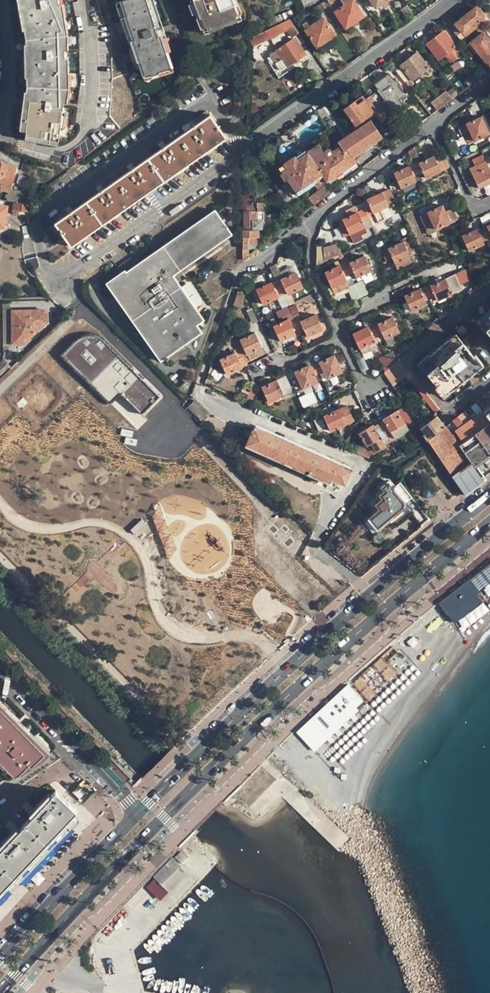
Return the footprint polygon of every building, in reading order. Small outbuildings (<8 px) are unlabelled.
[(31,39),(32,87),(26,135),(59,139),(65,87),(65,35),(58,0),(24,0),(31,39)] [(147,0),(124,0),(120,1),(144,75),(170,66),(160,35),(147,0)] [(160,35),(165,34),(154,0),(147,0),(160,35)] [(193,0),(191,1),(190,1),(191,4),(194,14),(200,29),(202,29),(216,24),(226,20),(239,15),(241,14),(236,2),(235,0),(193,0)] [(354,0),(352,0),(343,6),(334,12),(345,29),(365,16),(354,0)] [(376,9),(389,0),(370,0),(376,9)] [(412,13),(405,3),(399,7),(406,17),(412,13)] [(458,38),(462,42),(479,28),(488,22),(484,17),(485,16),(477,6),(454,24),(462,35),(458,38)] [(112,22),(110,14),(102,17),(105,24),(112,22)] [(240,20),(239,15),(226,20),(228,25),(240,20)] [(305,29),(316,49),(336,35),(324,17),(305,29)] [(299,32),(290,19),(281,23),(285,28),(292,37),(299,32)] [(216,24),(218,29),(228,25),(226,20),(216,24)] [(281,23),(271,28),(263,32),(265,37),(285,28),(281,23)] [(205,34),(218,29),(216,24),(202,29),(205,34)] [(478,62),(486,73),(489,70),(489,42),(489,38),(484,30),(482,31),(479,28),(462,42),(478,62)] [(445,55),(450,62),(462,53),(445,30),(426,45),(438,60),(445,55)] [(263,32),(249,38),(253,47),(266,41),(265,37),(263,32)] [(295,37),(285,44),(277,49),(276,49),(282,59),(276,63),(281,70),(306,54),(295,37)] [(274,44),(277,49),(285,44),(281,39),(274,44)] [(395,70),(409,88),(414,85),(412,82),(430,68),(418,52),(399,66),(400,67),(395,70)] [(465,80),(469,86),(486,73),(478,62),(469,69),(473,75),(465,80)] [(394,114),(405,106),(400,99),(405,96),(399,85),(400,84),(397,79),(395,80),(390,73),(374,85),(384,98),(385,99),(383,100),(394,114)] [(459,80),(454,84),(459,90),(464,86),(459,80)] [(374,85),(367,90),(370,95),(377,103),(384,98),(374,85)] [(438,110),(452,99),(446,91),(432,102),(438,110)] [(363,94),(355,100),(358,103),(365,98),(363,94)] [(381,123),(388,117),(377,103),(370,95),(365,98),(358,103),(355,100),(343,108),(355,126),(357,124),(363,120),(374,113),(381,123)] [(56,224),(48,229),(57,242),(65,237),(71,246),(226,138),(210,114),(190,128),(187,124),(183,127),(186,131),(166,145),(163,141),(158,144),(160,149),(134,167),(131,163),(126,166),(129,170),(103,188),(100,185),(96,188),(99,191),(74,210),(71,205),(66,209),(68,213),(55,222),(56,224)] [(489,134),(489,122),(486,114),(466,123),(474,141),(489,134)] [(369,120),(358,128),(364,136),(375,129),(369,120)] [(292,131),(294,133),(300,129),(297,125),(291,130),(292,131)] [(364,136),(358,128),(349,134),(362,154),(383,139),(375,129),(364,136)] [(355,159),(362,154),(349,134),(339,141),(341,145),(344,143),(355,159)] [(344,143),(341,145),(332,150),(331,148),(330,147),(328,146),(325,148),(324,151),(319,143),(313,147),(314,149),(333,174),(334,177),(357,162),(355,159),(344,143)] [(279,175),(283,180),(292,195),(313,182),(318,190),(309,197),(314,205),(335,189),(328,181),(334,177),(333,174),(314,149),(313,147),(297,157),(295,154),(282,163),(286,168),(282,171),(283,172),(279,175)] [(420,162),(414,147),(408,151),(414,163),(414,164),(420,162)] [(489,183),(489,169),(483,154),(473,159),(475,165),(469,168),(479,189),(489,183)] [(450,168),(444,155),(436,159),(434,155),(420,162),(414,164),(419,175),(423,173),(426,178),(450,168)] [(0,161),(0,187),(8,190),(17,167),(0,161)] [(419,175),(414,164),(414,163),(395,172),(401,188),(417,181),(415,176),(419,175)] [(291,211),(299,206),(292,195),(283,180),(274,184),(291,211)] [(11,189),(7,200),(14,202),(30,204),(30,200),(29,182),(21,183),(21,190),(16,189),(11,189)] [(383,192),(382,192),(389,206),(391,210),(398,207),(388,185),(381,189),(383,192)] [(370,206),(366,208),(371,220),(376,218),(378,222),(385,219),(381,210),(389,206),(382,192),(367,199),(370,206)] [(357,208),(363,205),(360,198),(354,200),(357,208)] [(13,209),(30,211),(30,204),(14,202),(13,209)] [(244,205),(244,211),(265,210),(265,203),(257,202),(257,205),(244,205)] [(5,226),(5,224),(8,224),(8,218),(6,218),(6,216),(9,216),(10,213),(10,210),(7,209),(7,205),(0,204),(0,227),(5,228),(5,226)] [(427,212),(436,229),(458,219),(453,208),(446,211),(443,204),(427,212)] [(372,227),(376,237),(379,236),(378,233),(374,226),(371,220),(366,208),(339,221),(341,226),(339,227),(344,237),(350,234),(354,244),(365,239),(363,235),(368,233),(367,230),(372,227)] [(173,275),(233,234),(215,210),(126,271),(125,269),(106,283),(160,361),(181,347),(202,332),(197,324),(204,320),(173,275)] [(265,210),(244,211),(243,249),(249,248),(249,245),(259,245),(260,230),(265,229),(265,210)] [(470,251),(489,242),(484,231),(479,233),(477,228),(463,236),(470,251)] [(36,251),(31,233),(25,232),(30,253),(36,251)] [(395,264),(411,257),(409,252),(415,250),(409,236),(402,239),(403,241),(383,251),(387,261),(393,258),(395,264)] [(338,244),(325,247),(328,258),(340,253),(338,244)] [(348,258),(343,261),(349,275),(352,274),(354,279),(370,271),(363,257),(350,263),(348,258)] [(413,262),(411,257),(395,264),(398,269),(413,262)] [(351,288),(348,282),(345,277),(349,275),(343,261),(339,263),(338,261),(336,262),(338,267),(324,273),(335,295),(349,289),(351,288)] [(283,278),(277,265),(270,268),(276,281),(283,278)] [(276,281),(270,268),(264,271),(269,282),(271,282),(272,283),(276,281)] [(283,278),(276,281),(283,295),(287,293),(288,295),(304,288),(296,272),(283,278)] [(429,284),(423,287),(429,299),(435,296),(437,301),(462,290),(455,274),(430,286),(429,284)] [(283,295),(276,281),(272,283),(271,282),(269,282),(256,288),(264,305),(278,298),(283,295)] [(358,284),(365,297),(370,295),(364,281),(358,284)] [(355,301),(361,298),(355,286),(351,288),(349,289),(355,301)] [(425,300),(429,299),(423,287),(405,295),(412,312),(427,305),(425,300)] [(238,291),(233,305),(241,308),(246,295),(238,291)] [(278,298),(282,309),(288,306),(283,295),(278,298)] [(253,323),(258,321),(251,308),(246,310),(253,323)] [(46,310),(13,311),(13,343),(26,343),(46,322),(46,310)] [(294,331),(299,329),(292,316),(291,312),(286,314),(288,318),(273,325),(280,341),(296,335),(294,331)] [(298,313),(292,316),(299,329),(300,333),(305,331),(308,337),(323,330),(316,314),(301,320),(298,313)] [(480,321),(489,334),(489,313),(480,321)] [(385,339),(393,336),(400,332),(393,316),(378,323),(377,322),(373,324),(378,335),(382,334),(385,339)] [(427,327),(431,331),(439,323),(437,318),(427,327)] [(376,343),(381,342),(378,335),(373,324),(353,333),(362,354),(378,347),(376,343)] [(235,341),(239,350),(243,357),(262,348),(255,332),(235,341)] [(77,339),(59,357),(107,406),(121,393),(143,416),(163,397),(105,339),(91,334),(77,339)] [(235,341),(233,336),(228,338),(234,352),(239,350),(235,341)] [(396,342),(393,336),(385,339),(388,346),(396,342)] [(443,393),(480,364),(474,357),(457,336),(420,364),(443,393)] [(265,354),(262,348),(243,357),(245,363),(265,354)] [(227,375),(247,366),(245,363),(243,357),(239,350),(234,352),(220,359),(227,375)] [(390,355),(394,364),(399,360),(396,352),(390,355)] [(319,362),(315,364),(319,373),(324,371),(327,379),(343,371),(336,354),(319,361),(319,362)] [(391,364),(387,354),(379,358),(383,368),(391,364)] [(3,374),(12,367),(4,358),(0,362),(0,377),(3,374)] [(411,372),(400,359),(399,360),(394,364),(392,366),(384,373),(393,386),(411,372)] [(374,374),(377,366),(372,363),(368,372),(374,374)] [(322,378),(319,373),(315,364),(312,365),(311,364),(294,371),(302,389),(318,381),(318,380),(322,378)] [(293,391),(286,375),(262,387),(270,401),(293,391)] [(260,389),(254,382),(244,402),(252,405),(260,389)] [(312,390),(307,393),(310,400),(315,397),(312,390)] [(23,397),(15,404),(20,410),(28,403),(23,397)] [(440,408),(431,397),(426,400),(428,402),(427,403),(434,412),(440,408)] [(320,408),(324,416),(338,409),(335,401),(320,408)] [(446,426),(428,440),(465,494),(485,479),(477,466),(489,456),(489,407),(484,411),(477,401),(471,406),(478,416),(453,434),(446,426)] [(198,402),(195,410),(194,413),(203,422),(210,415),(198,402)] [(338,409),(324,416),(331,431),(354,420),(347,405),(338,409)] [(380,423),(390,441),(409,430),(398,411),(383,419),(384,421),(380,423)] [(446,426),(443,421),(438,415),(421,428),(425,433),(423,434),(428,440),(446,426)] [(463,421),(459,416),(453,421),(457,425),(463,421)] [(391,442),(390,441),(380,423),(375,425),(373,424),(359,433),(366,446),(370,444),(376,453),(387,446),(386,444),(391,442)] [(346,485),(352,471),(256,427),(249,442),(302,466),(301,469),(330,483),(332,479),(346,485)] [(366,446),(356,451),(368,457),(376,453),(370,444),(366,446)] [(412,498),(399,482),(395,485),(390,479),(380,487),(383,492),(379,495),(381,499),(375,504),(378,510),(367,518),(377,531),(406,509),(406,502),(412,498)] [(160,530),(166,555),(175,552),(169,528),(160,530)] [(441,604),(456,622),(489,595),(489,562),(441,604)] [(357,684),(364,703),(376,699),(369,680),(357,684)] [(364,704),(346,685),(295,732),(313,752),(364,704)] [(14,773),(19,772),(29,763),(31,764),(44,751),(0,706),(0,760),(14,773)] [(34,854),(76,809),(56,790),(0,849),(0,890),(34,854)] [(188,855),(183,849),(176,856),(181,862),(188,855)] [(34,854),(0,890),(0,899),(39,859),(34,854)] [(173,860),(157,877),(170,889),(186,872),(173,860)] [(154,878),(146,886),(159,900),(167,893),(154,878)]
